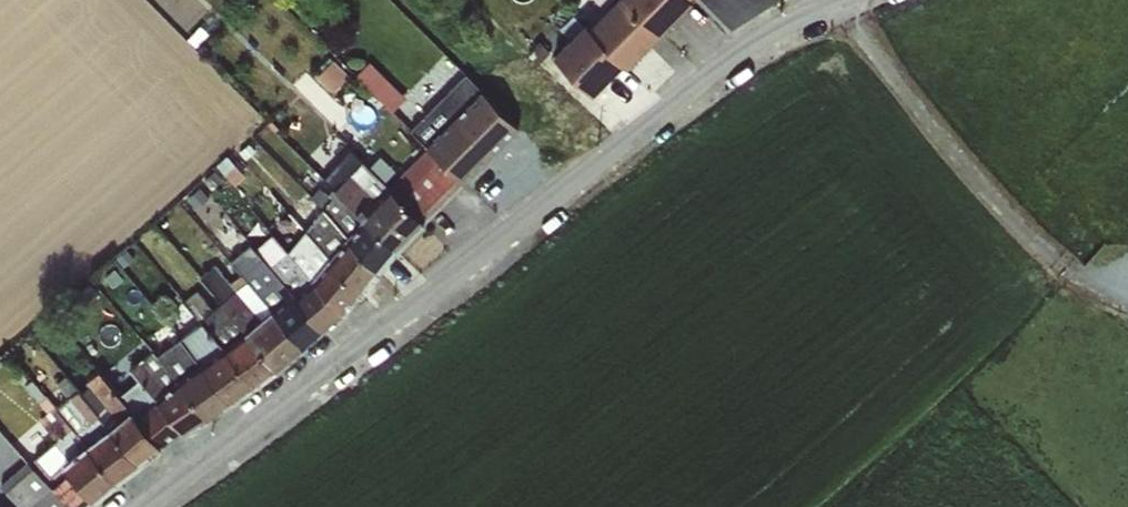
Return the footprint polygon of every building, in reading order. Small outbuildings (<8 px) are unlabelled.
[(661,32),(628,0),(614,0),(588,25),(625,61),(627,64),(661,32)] [(692,0),(628,0),(661,32),(693,1),(692,0)] [(593,92),(625,61),(588,25),(585,22),(554,52),(556,54),(593,92)] [(420,137),(485,175),(524,107),(459,70),(420,137)] [(98,490),(324,347),(435,215),(429,205),(448,193),(459,181),(428,155),(390,180),(353,149),(330,176),(376,214),(312,291),(224,346),(250,315),(206,278),(191,296),(207,322),(159,352),(156,350),(137,361),(147,377),(127,390),(119,383),(109,367),(85,382),(72,370),(57,389),(39,400),(76,458),(69,466),(98,490)] [(221,260),(208,269),(226,295),(239,285),(221,260)] [(230,295),(254,325),(279,305),(256,275),(230,295)] [(59,439),(43,454),(60,471),(75,457),(59,439)] [(80,486),(69,496),(32,456),(5,481),(29,506),(81,506),(91,498),(80,486)] [(0,496),(0,506),(13,506),(0,496)]
